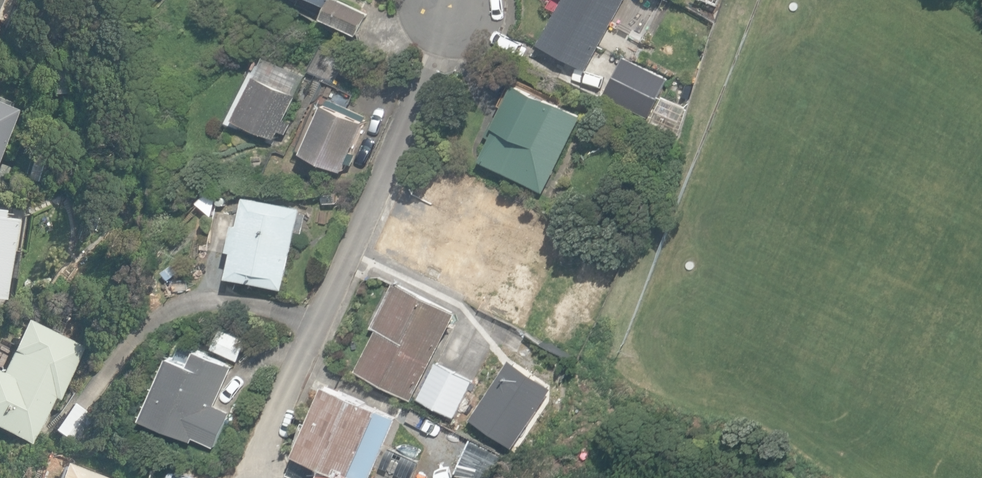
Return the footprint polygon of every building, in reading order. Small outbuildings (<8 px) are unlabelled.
[(329,7),(323,17),(359,35),(370,14),(344,0),(316,0),(329,7)] [(588,69),(625,0),(564,0),(541,43),(588,69)] [(604,94),(647,116),(667,76),(623,55),(604,94)] [(238,118),(277,138),(281,129),(286,132),(291,122),(286,119),(299,94),(260,74),(238,118)] [(483,161),(546,192),(584,116),(517,83),(498,122),(493,120),(485,136),(493,140),(483,161)] [(0,98),(0,144),(14,103),(0,98)] [(306,151),(346,169),(350,161),(353,163),(358,153),(354,151),(368,121),(366,120),(368,115),(332,98),(329,103),(328,103),(306,151)] [(230,277),(285,289),(293,255),(297,256),(300,242),(296,241),(303,208),(249,196),(243,224),(238,223),(231,252),(236,253),(230,277)] [(5,299),(8,276),(17,277),(20,251),(11,250),(15,219),(0,217),(0,298),(5,299)] [(357,370),(412,398),(458,312),(398,280),(373,327),(379,329),(357,370)] [(34,443),(54,398),(59,400),(82,347),(20,319),(0,364),(0,428),(34,443)] [(196,437),(217,446),(232,411),(217,404),(234,366),(197,350),(191,364),(173,356),(145,418),(194,440),(196,437)] [(419,398),(456,416),(475,380),(438,361),(419,398)] [(396,419),(382,413),(384,409),(327,385),(298,453),(326,465),(320,477),(371,477),(396,419)] [(52,428),(75,444),(94,417),(71,402),(52,428)] [(472,467),(487,474),(488,471),(492,473),(498,460),(494,458),(496,455),(481,448),(472,467)] [(64,461),(58,477),(109,477),(64,461)]
